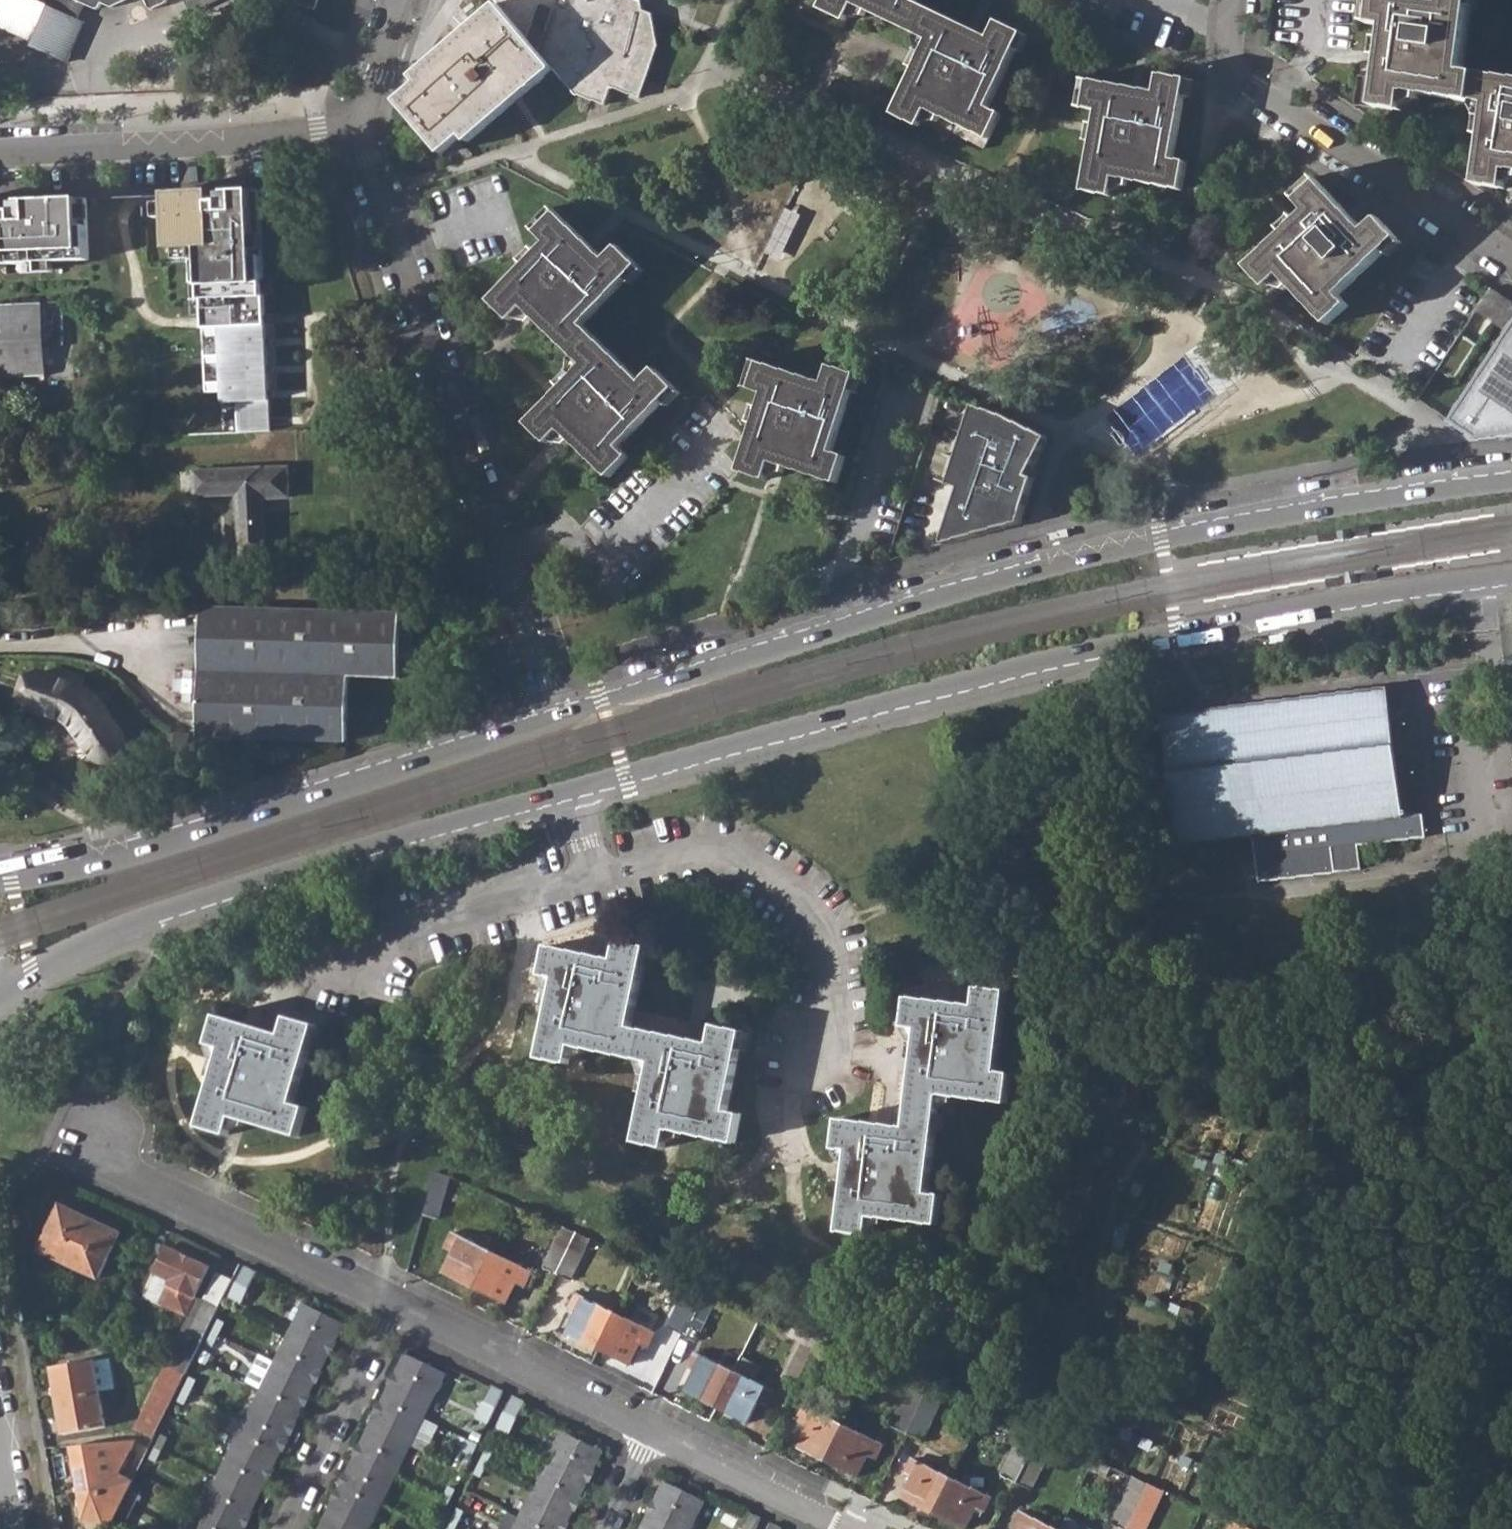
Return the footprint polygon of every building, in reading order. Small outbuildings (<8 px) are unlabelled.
[(29,41),(27,44),(64,61),(90,4),(98,8),(101,0),(0,0),(0,26),(29,41)] [(151,10),(176,0),(147,0),(151,10)] [(191,11),(220,0),(186,0),(191,11)] [(317,12),(321,0),(296,0),(295,3),(317,12)] [(409,81),(414,87),(394,105),(439,158),(461,140),(467,148),(549,73),(568,95),(602,105),(607,88),(637,98),(654,50),(649,21),(639,17),(637,6),(622,0),(501,0),(409,81)] [(820,1),(844,13),(852,0),(821,0),(820,1)] [(982,138),(996,113),(985,107),(1012,49),(1023,53),(1030,35),(997,18),(988,35),(919,0),(854,0),(923,36),(887,109),(914,122),(920,108),(982,138)] [(1505,187),(1507,172),(1511,173),(1511,82),(1466,76),(1474,6),(1480,7),(1481,0),(1442,0),(1442,2),(1431,0),(1369,0),(1367,17),(1388,21),(1379,73),(1358,70),(1352,100),(1402,108),(1405,89),(1486,102),(1475,181),(1505,187)] [(1080,188),(1108,191),(1110,176),(1177,185),(1182,157),(1169,157),(1179,93),(1186,94),(1191,75),(1158,69),(1154,87),(1081,74),(1074,102),(1095,105),(1080,188)] [(1278,276),(1322,321),(1343,304),(1336,294),(1384,248),(1389,252),(1398,240),(1375,213),(1364,223),(1312,171),(1292,190),(1305,205),(1242,264),(1264,286),(1278,276)] [(244,182),(157,185),(160,243),(192,244),(195,296),(199,295),(200,327),(216,327),(220,404),(235,403),(238,431),(272,432),(258,252),(248,252),(244,182)] [(82,191),(0,195),(0,266),(85,262),(82,191)] [(644,381),(585,323),(626,279),(631,283),(645,269),(618,245),(606,256),(552,207),(532,228),(544,242),(493,301),(510,321),(520,311),(578,368),(525,427),(542,442),(556,432),(607,480),(626,461),(620,453),(665,403),(669,407),(682,395),(654,369),(644,381)] [(1506,331),(1511,322),(1511,303),(1485,286),(1470,308),(1506,331)] [(46,304),(37,305),(40,339),(50,339),(46,304)] [(40,339),(37,305),(0,307),(0,381),(44,378),(40,339)] [(59,312),(60,327),(70,326),(69,311),(59,312)] [(1473,437),(1511,433),(1511,322),(1506,331),(1447,419),(1473,437)] [(771,466),(837,486),(845,459),(832,454),(847,401),(857,405),(863,383),(826,374),(820,392),(749,369),(740,398),(757,406),(736,472),(765,481),(771,466)] [(1031,470),(1047,437),(1000,415),(973,407),(949,486),(960,490),(943,545),(1020,524),(1036,472),(1031,470)] [(233,502),(236,563),(263,562),(261,504),(287,503),(286,472),(191,477),(192,503),(233,502)] [(1067,536),(1065,528),(1047,532),(1048,536),(1049,540),(1067,536)] [(197,742),(344,746),(346,676),(357,676),(401,678),(402,613),(200,611),(197,742)] [(1286,631),(1268,635),(1269,643),(1288,639),(1287,635),(1286,631)] [(94,771),(105,772),(116,762),(116,751),(113,743),(92,713),(70,694),(73,684),(46,675),(43,684),(30,680),(20,715),(59,726),(94,771)] [(346,676),(344,746),(356,746),(357,676),(346,676)] [(1383,695),(1164,721),(1177,840),(1252,833),(1257,884),(1336,873),(1332,856),(1426,846),(1423,821),(1416,822),(1415,817),(1408,818),(1409,823),(1399,825),(1395,790),(1383,695)] [(1083,753),(1094,756),(1096,741),(1086,737),(1083,753)] [(635,1141),(662,1147),(667,1130),(733,1144),(739,1114),(727,1111),(739,1048),(744,1048),(747,1032),(713,1026),(709,1042),(631,1025),(642,966),(649,966),(652,950),(618,942),(614,959),(549,945),(542,973),(555,976),(540,1057),(565,1062),(570,1045),(651,1062),(635,1141)] [(829,1231),(865,1236),(867,1218),(936,1225),(940,1195),(926,1193),(936,1094),(1007,1102),(1008,1073),(996,1072),(1003,1009),(1010,1009),(1012,992),(975,987),(973,1006),(906,999),(903,1028),(915,1031),(905,1129),(836,1122),(834,1149),(846,1153),(839,1213),(831,1212),(829,1231)] [(200,1127),(229,1137),(233,1118),(299,1135),(306,1109),(294,1106),(310,1044),(319,1046),(323,1028),(286,1019),(282,1035),(216,1017),(209,1044),(222,1049),(200,1127)] [(424,1214),(440,1218),(452,1175),(436,1171),(424,1214)] [(43,1253),(98,1279),(120,1232),(65,1206),(43,1253)] [(545,1266),(557,1273),(578,1232),(564,1226),(545,1266)] [(444,1272),(475,1287),(493,1251),(455,1232),(447,1247),(454,1252),(444,1272)] [(557,1273),(571,1280),(592,1238),(578,1232),(557,1273)] [(211,1267),(167,1247),(154,1273),(170,1281),(160,1304),(187,1316),(211,1267)] [(475,1287),(506,1303),(516,1282),(524,1286),(532,1270),(493,1251),(475,1287)] [(241,1305),(257,1272),(245,1267),(229,1298),(241,1305)] [(217,1273),(203,1302),(217,1309),(231,1281),(217,1273)] [(669,1328),(681,1334),(703,1288),(691,1282),(669,1328)] [(681,1334),(692,1339),(715,1293),(703,1288),(681,1334)] [(568,1333),(599,1349),(617,1312),(578,1293),(571,1308),(578,1312),(568,1333)] [(199,1300),(167,1365),(186,1374),(217,1309),(203,1302),(199,1300)] [(290,1335),(330,1354),(344,1324),(305,1304),(290,1335)] [(599,1349),(630,1364),(641,1343),(649,1347),(657,1332),(617,1312),(599,1349)] [(219,1335),(224,1323),(218,1320),(213,1332),(219,1335)] [(213,1348),(219,1335),(213,1332),(212,1332),(207,1345),(213,1348)] [(330,1354),(290,1335),(276,1363),(316,1383),(330,1354)] [(784,1376),(798,1382),(815,1348),(801,1341),(784,1376)] [(798,1382),(813,1390),(830,1355),(815,1348),(798,1382)] [(696,1351),(688,1367),(696,1371),(687,1391),(717,1407),(736,1370),(742,1357),(729,1350),(722,1364),(696,1351)] [(420,1431),(448,1375),(406,1355),(379,1411),(420,1431)] [(276,1363),(263,1357),(248,1386),(262,1392),(302,1412),(316,1383),(276,1363)] [(53,1367),(63,1434),(105,1428),(94,1360),(53,1367)] [(148,1405),(166,1414),(186,1374),(167,1365),(148,1405)] [(678,1387),(687,1391),(696,1371),(688,1367),(678,1387)] [(717,1407),(749,1422),(759,1402),(767,1406),(775,1390),(736,1370),(717,1407)] [(191,1392),(197,1380),(191,1377),(185,1389),(191,1392)] [(893,1426),(907,1433),(929,1387),(914,1381),(893,1426)] [(491,1387),(476,1418),(486,1423),(501,1392),(491,1387)] [(907,1433),(923,1441),(947,1395),(929,1387),(907,1433)] [(185,1389),(179,1401),(186,1405),(191,1392),(185,1389)] [(248,1420),(289,1440),(302,1412),(262,1392),(248,1420)] [(489,1424),(504,1393),(501,1392),(486,1423),(489,1424)] [(527,1404),(514,1398),(511,1405),(499,1429),(512,1435),(527,1404)] [(796,1446),(828,1461),(847,1425),(806,1405),(797,1421),(806,1425),(796,1446)] [(366,1437),(407,1457),(420,1431),(379,1411),(366,1437)] [(289,1440),(248,1420),(235,1448),(275,1468),(289,1440)] [(828,1461),(858,1476),(869,1455),(877,1460),(885,1445),(847,1425),(828,1461)] [(1003,1475),(1018,1482),(1042,1436),(1026,1429),(1003,1475)] [(518,1528),(569,1528),(606,1454),(605,1451),(566,1431),(518,1528)] [(163,1435),(157,1446),(157,1447),(164,1450),(171,1439),(163,1435)] [(1018,1482),(1032,1491),(1057,1443),(1042,1436),(1018,1482)] [(353,1465),(393,1485),(407,1457),(366,1437),(353,1465)] [(84,1520),(103,1528),(110,1528),(134,1479),(120,1472),(137,1439),(71,1445),(84,1520)] [(472,1441),(466,1453),(470,1455),(474,1446),(476,1443),(472,1441)] [(473,1457),(480,1445),(476,1443),(474,1446),(470,1455),(473,1457)] [(158,1463),(164,1450),(157,1447),(151,1459),(158,1463)] [(221,1478),(261,1497),(275,1468),(235,1448),(221,1478)] [(475,1478),(483,1481),(485,1476),(495,1456),(488,1452),(475,1478)] [(466,1453),(460,1465),(464,1467),(468,1459),(470,1455),(466,1453)] [(468,1469),(473,1457),(470,1455),(468,1459),(464,1467),(468,1469)] [(902,1499),(935,1514),(953,1477),(914,1458),(906,1474),(913,1477),(902,1499)] [(339,1493),(380,1513),(393,1485),(353,1465),(339,1493)] [(964,1528),(965,1528),(976,1508),(984,1513),(992,1497),(953,1477),(935,1514),(964,1528)] [(207,1505),(248,1525),(261,1497),(221,1478),(207,1505)] [(1123,1528),(1129,1528),(1151,1485),(1137,1478),(1114,1524),(1123,1528)] [(707,1501),(668,1482),(644,1528),(693,1528),(707,1501)] [(1167,1492),(1151,1485),(1129,1528),(1147,1528),(1167,1492)] [(135,1492),(129,1504),(137,1508),(142,1496),(135,1492)] [(344,1528),(372,1528),(380,1513),(339,1493),(326,1520),(344,1528)] [(446,1495),(440,1508),(444,1510),(449,1498),(450,1497),(446,1495)] [(447,1511),(453,1499),(450,1497),(449,1498),(444,1510),(447,1511)] [(130,1521),(137,1508),(129,1504),(126,1509),(123,1517),(130,1521)] [(248,1525),(207,1505),(196,1528),(245,1528),(248,1525)] [(438,1522),(443,1512),(444,1510),(440,1508),(434,1520),(438,1522)] [(441,1523),(447,1511),(444,1510),(443,1512),(438,1522),(441,1523)] [(1022,1511),(1014,1526),(1019,1528),(1058,1528),(1022,1511)] [(465,1517),(458,1513),(450,1528),(459,1528),(465,1517)] [(745,1528),(749,1528),(755,1516),(752,1515),(745,1528)] [(763,1520),(755,1516),(749,1528),(758,1528),(763,1520)] [(84,1520),(85,1523),(92,1528),(103,1528),(84,1520)] [(326,1520),(322,1528),(344,1528),(326,1520)]
